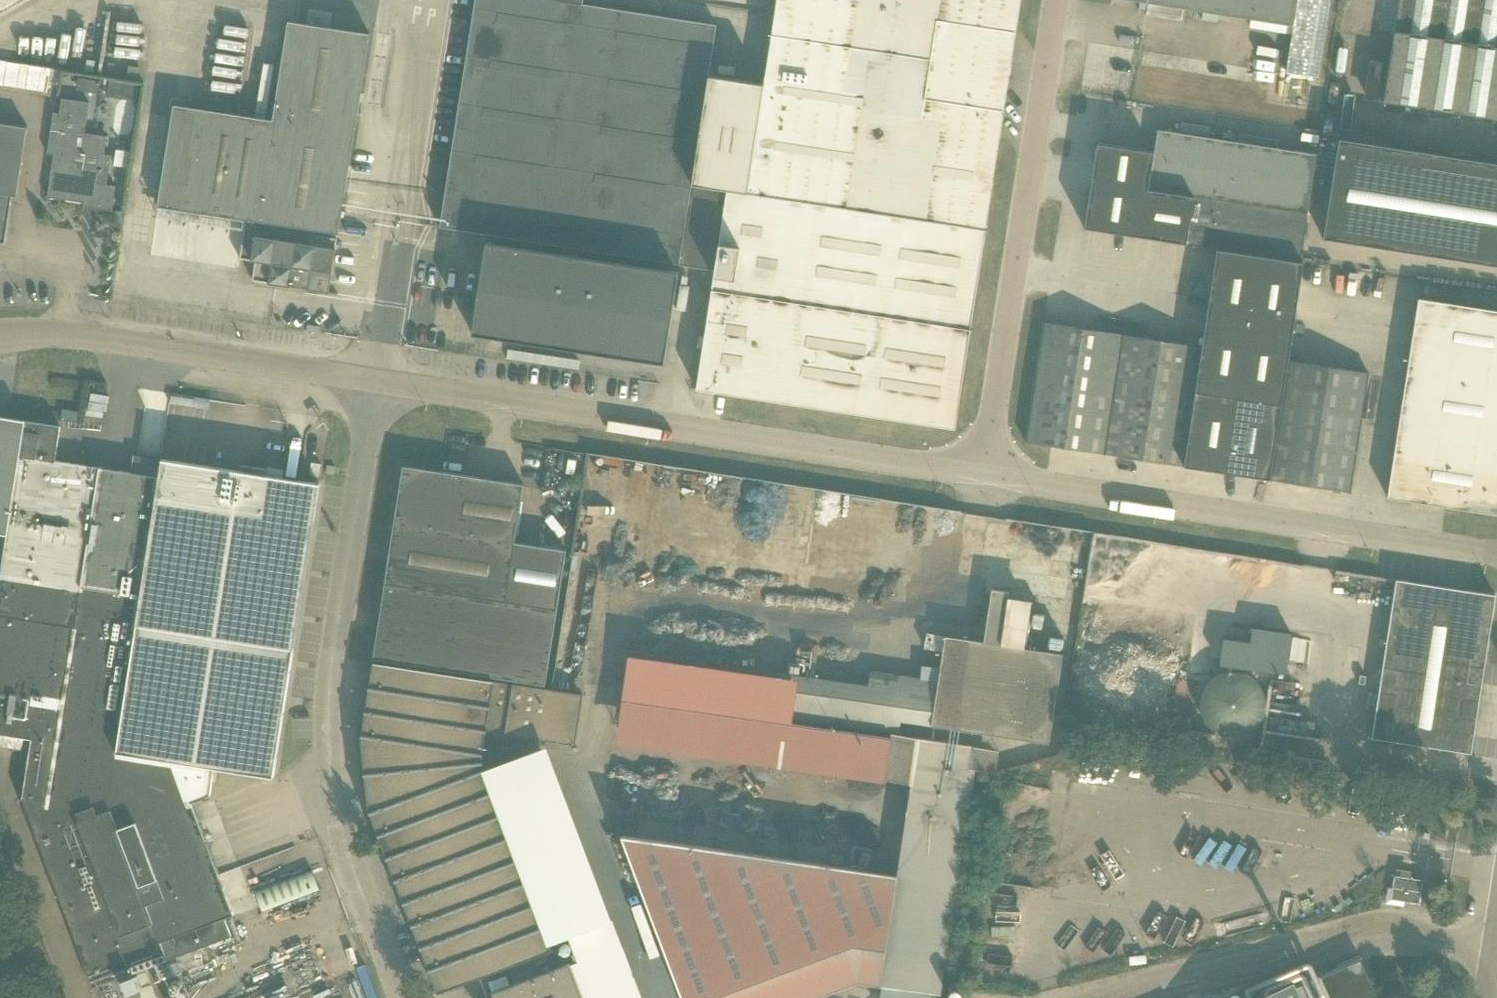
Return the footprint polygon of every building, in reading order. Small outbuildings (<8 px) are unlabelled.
[(24,0),(0,0),(0,13),(24,0)] [(955,429),(1021,0),(777,0),(764,84),(708,75),(716,25),(583,4),(583,0),(476,0),(441,227),(563,246),(562,254),(486,243),(472,333),(664,363),(678,272),(577,256),(578,248),(715,269),(696,389),(955,429)] [(1318,77),(1330,0),(1129,0),(1140,2),(1138,10),(1146,11),(1146,15),(1181,20),(1183,9),(1293,26),(1286,72),(1318,77)] [(1383,102),(1496,120),(1496,0),(1399,0),(1383,102)] [(174,106),(159,206),(246,219),(240,259),(256,261),(253,280),(268,283),(268,284),(289,287),(289,286),(290,286),(308,289),(308,290),(329,293),(337,238),(318,235),(318,230),(338,233),(369,35),(329,28),(289,22),(273,121),(174,106)] [(50,90),(52,64),(0,60),(0,85),(50,90)] [(129,66),(128,76),(138,78),(139,67),(129,66)] [(93,80),(91,80),(89,92),(93,92),(99,93),(100,81),(93,80)] [(128,84),(126,100),(135,102),(138,85),(128,84)] [(206,97),(204,109),(227,112),(229,101),(206,97)] [(54,113),(47,154),(59,155),(58,163),(71,166),(76,133),(107,137),(85,133),(89,103),(62,99),(59,114),(54,113)] [(1,239),(7,195),(17,197),(27,128),(0,124),(0,238),(1,239)] [(1300,261),(1317,154),(1157,129),(1154,151),(1097,143),(1084,228),(1217,248),(1300,261)] [(51,177),(48,197),(94,204),(93,208),(112,212),(116,186),(107,185),(111,156),(104,155),(107,137),(76,133),(71,166),(58,163),(58,164),(53,163),(51,177)] [(1323,237),(1496,264),(1496,162),(1339,138),(1323,237)] [(435,229),(433,240),(457,244),(459,233),(435,229)] [(1300,261),(1217,248),(1202,347),(1184,466),(1270,479),(1289,361),(1303,261),(1300,261)] [(1496,515),(1496,311),(1418,298),(1387,497),(1496,515)] [(1025,441),(1184,466),(1202,347),(1043,323),(1025,441)] [(1270,479),(1350,491),(1368,373),(1289,361),(1270,479)] [(32,739),(22,798),(86,967),(94,989),(113,982),(119,997),(127,997),(360,997),(319,889),(261,911),(254,893),(311,871),(302,845),(219,877),(192,803),(211,796),(214,768),(274,778),(293,651),(320,484),(162,459),(159,477),(55,461),(61,427),(26,421),(24,421),(23,427),(0,424),(0,526),(8,528),(6,535),(0,576),(0,734),(32,739)] [(373,658),(545,685),(566,550),(514,542),(521,504),(524,485),(403,466),(373,658)] [(1372,738),(1471,753),(1495,595),(1396,580),(1372,738)] [(1217,639),(1216,667),(1286,670),(1288,630),(1250,629),(1249,640),(1217,639)] [(1062,654),(946,637),(931,724),(1049,743),(1062,654)] [(415,931),(438,992),(508,966),(515,983),(492,992),(494,997),(583,997),(569,963),(556,968),(550,950),(552,950),(482,764),(481,758),(486,731),(575,745),(582,694),(549,689),(549,690),(401,667),(373,662),(361,739),(368,807),(415,931)] [(1197,725),(1249,739),(1266,676),(1214,662),(1197,725)] [(1381,803),(1378,827),(1415,831),(1417,807),(1381,803)] [(621,835),(684,997),(816,997),(859,982),(941,994),(958,881),(898,874),(621,835)] [(254,893),(261,911),(319,889),(311,871),(254,893)] [(1391,899),(1419,903),(1422,879),(1394,875),(1391,899)] [(1260,997),(1378,997),(1361,958),(1295,987),(1293,983),(1260,997)]
